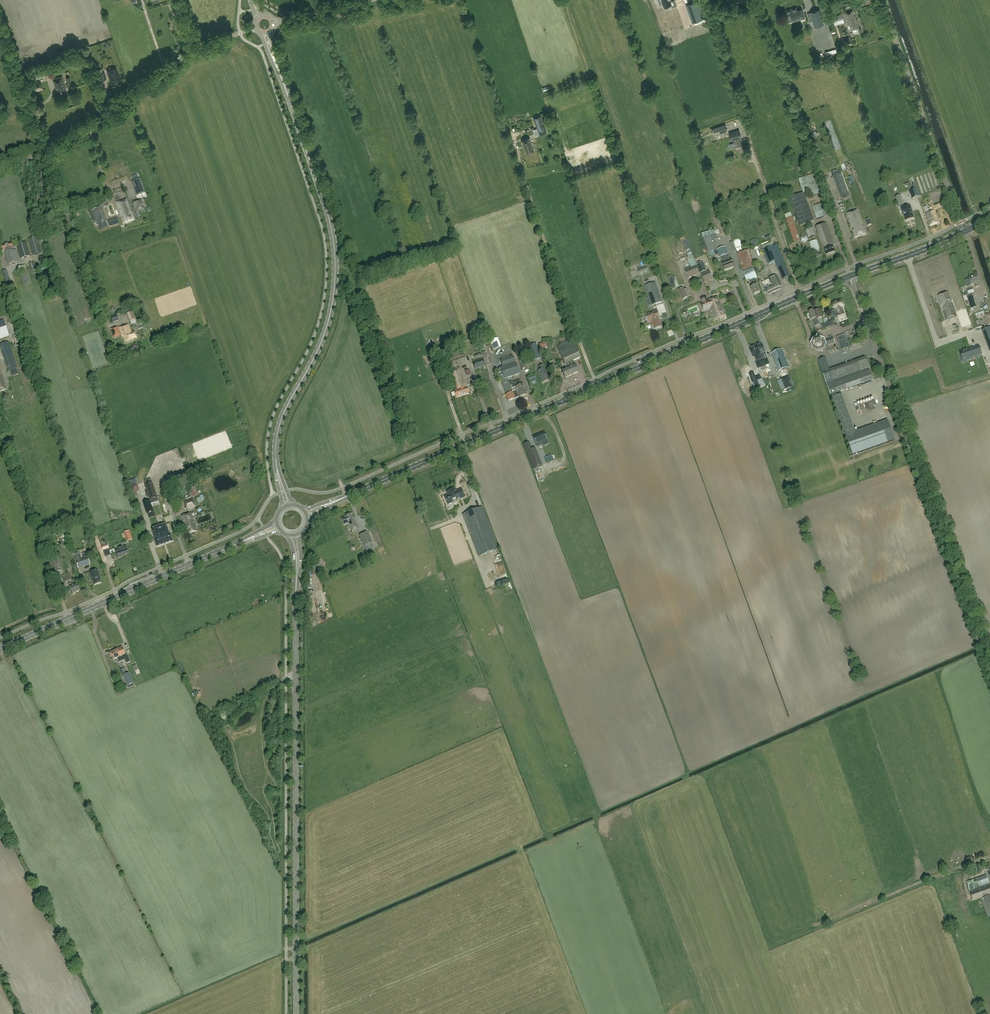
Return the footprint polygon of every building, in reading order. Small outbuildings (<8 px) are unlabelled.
[(705,19),(699,2),(688,5),(694,23),(705,19)] [(793,21),(804,18),(803,12),(802,13),(801,10),(798,11),(797,8),(786,11),(789,18),(792,17),(793,21)] [(811,12),(815,25),(823,22),(819,10),(811,12)] [(853,11),(845,14),(850,31),(859,28),(856,20),(853,11)] [(832,17),(834,23),(836,23),(844,21),(842,14),(832,17)] [(108,72),(112,84),(121,81),(116,68),(108,72)] [(97,70),(99,74),(98,75),(100,82),(107,79),(105,73),(104,73),(102,69),(97,70)] [(56,87),(59,96),(67,93),(66,89),(67,89),(62,76),(53,80),(56,87)] [(34,93),(43,90),(40,81),(30,84),(34,93)] [(541,116),(533,119),(539,134),(547,132),(541,116)] [(725,125),(713,128),(716,135),(727,131),(725,125)] [(731,140),(733,139),(736,147),(742,145),(739,137),(741,136),(739,130),(729,133),(731,140)] [(526,153),(534,150),(529,138),(521,141),(526,153)] [(846,193),(846,194),(848,193),(841,173),(834,176),(837,185),(842,184),(845,193),(846,193)] [(799,179),(803,191),(809,189),(812,196),(822,193),(815,174),(799,179)] [(132,182),(137,195),(145,192),(140,179),(132,182)] [(920,196),(917,189),(909,191),(912,199),(920,196)] [(800,226),(815,221),(803,193),(790,198),(800,226)] [(898,207),(904,205),(901,195),(895,197),(898,207)] [(859,198),(861,206),(869,204),(867,196),(859,198)] [(126,199),(116,203),(124,223),(134,219),(126,199)] [(137,213),(145,210),(141,200),(133,203),(137,213)] [(812,207),(817,220),(828,216),(823,204),(812,207)] [(904,215),(906,221),(914,219),(912,212),(910,206),(902,209),(904,215)] [(857,210),(847,213),(849,218),(850,218),(850,219),(849,219),(852,227),(853,227),(854,229),(853,230),(856,237),(866,234),(863,226),(862,226),(861,224),(862,224),(858,213),(857,213),(857,212),(858,212),(858,211),(857,210)] [(935,211),(926,214),(929,226),(938,223),(935,211)] [(794,242),(800,241),(790,213),(785,215),(794,242)] [(117,219),(114,220),(108,222),(110,227),(119,224),(117,219)] [(823,250),(824,250),(827,255),(835,252),(833,246),(834,245),(827,224),(815,227),(823,250)] [(806,231),(808,239),(816,237),(813,229),(806,231)] [(46,252),(42,236),(29,239),(33,255),(41,253),(42,255),(47,254),(46,252)] [(817,240),(809,243),(813,254),(820,252),(817,240)] [(12,243),(1,246),(3,251),(5,250),(9,265),(19,262),(16,250),(14,251),(12,243)] [(26,243),(17,246),(21,259),(30,256),(26,243)] [(777,245),(773,247),(771,243),(762,247),(769,265),(775,262),(783,280),(790,277),(785,265),(786,265),(777,245)] [(730,260),(728,255),(725,248),(717,250),(720,258),(720,257),(725,270),(734,267),(732,260),(730,260)] [(749,250),(738,253),(743,271),(754,267),(749,250)] [(39,262),(42,266),(47,264),(49,259),(45,256),(40,257),(39,262)] [(703,262),(697,265),(700,273),(706,271),(703,262)] [(638,274),(645,270),(643,265),(636,269),(638,274)] [(685,270),(688,278),(700,274),(696,266),(685,270)] [(760,292),(755,279),(757,278),(753,268),(742,272),(747,281),(750,280),(750,281),(752,285),(753,284),(754,286),(751,288),(754,295),(760,292)] [(708,271),(701,274),(705,283),(712,280),(708,271)] [(28,273),(20,276),(24,285),(26,289),(32,287),(31,283),(28,273)] [(676,280),(674,277),(672,277),(671,275),(668,276),(672,289),(676,287),(673,281),(676,280)] [(763,283),(767,293),(782,287),(777,276),(763,283)] [(969,278),(971,285),(975,284),(976,288),(979,286),(978,283),(979,282),(976,276),(969,278)] [(646,286),(653,305),(662,302),(656,283),(646,286)] [(688,297),(686,292),(684,287),(678,290),(683,300),(688,297)] [(951,300),(948,292),(938,296),(942,306),(947,320),(957,316),(952,302),(951,300)] [(973,305),(971,296),(967,297),(971,309),(976,308),(975,304),(973,305)] [(711,300),(708,301),(706,297),(701,299),(702,303),(701,304),(705,312),(711,309),(716,320),(719,318),(715,308),(711,300)] [(718,297),(711,300),(715,308),(719,318),(725,316),(718,297)] [(841,301),(833,304),(836,310),(837,310),(838,314),(836,315),(838,321),(845,318),(842,308),(843,307),(841,301)] [(963,326),(971,324),(966,309),(961,311),(962,314),(959,316),(963,326)] [(809,313),(811,316),(809,317),(811,320),(812,320),(815,327),(820,324),(818,320),(823,318),(819,310),(814,312),(814,311),(809,313)] [(661,319),(658,311),(646,315),(646,316),(645,317),(646,320),(647,320),(648,323),(652,322),(653,326),(653,329),(654,329),(655,330),(662,327),(659,319),(661,319)] [(136,320),(133,312),(128,314),(130,322),(136,320)] [(937,338),(944,336),(938,313),(931,315),(937,338)] [(826,329),(833,326),(832,321),(828,322),(827,318),(823,320),(826,329)] [(0,321),(0,339),(9,336),(3,320),(0,321)] [(949,332),(959,332),(958,324),(949,325),(949,332)] [(119,328),(122,337),(124,337),(126,343),(132,341),(132,339),(137,338),(135,332),(131,334),(128,325),(119,328)] [(118,327),(111,329),(114,338),(121,336),(118,327)] [(965,335),(953,338),(955,345),(984,338),(981,329),(964,333),(965,335)] [(14,336),(17,346),(24,344),(21,334),(14,336)] [(498,338),(490,341),(493,350),(501,347),(498,338)] [(822,349),(823,346),(824,347),(835,343),(833,338),(822,342),(822,343),(819,341),(816,342),(814,345),(815,349),(819,350),(822,349)] [(8,342),(0,345),(9,371),(18,368),(8,342)] [(567,369),(575,366),(573,361),(580,358),(575,345),(573,347),(571,342),(557,348),(564,365),(565,365),(567,369)] [(529,346),(534,360),(541,358),(536,344),(529,346)] [(757,345),(755,345),(762,361),(765,359),(763,353),(765,352),(762,344),(757,346),(757,345)] [(762,361),(755,345),(754,346),(755,347),(750,349),(753,356),(755,356),(758,362),(762,361)] [(971,350),(959,354),(962,360),(962,362),(967,361),(974,358),(973,357),(976,356),(977,357),(982,355),(979,347),(974,349),(974,350),(971,351),(971,350)] [(790,365),(798,362),(793,348),(785,351),(790,365)] [(789,368),(782,350),(772,354),(779,372),(789,368)] [(464,357),(462,351),(450,355),(452,361),(464,357)] [(513,357),(501,361),(503,367),(515,363),(513,357)] [(832,397),(837,395),(837,393),(873,380),(866,360),(858,362),(829,372),(824,358),(819,360),(827,384),(832,398),(832,397)] [(473,362),(475,369),(485,366),(483,359),(473,362)] [(507,395),(506,395),(508,401),(527,395),(526,392),(527,392),(526,389),(525,389),(523,385),(522,385),(521,382),(515,383),(517,387),(515,388),(517,391),(512,393),(507,379),(520,374),(516,363),(498,370),(507,395)] [(538,371),(543,383),(549,381),(545,369),(544,365),(539,367),(540,370),(538,371)] [(575,366),(567,369),(562,371),(565,378),(578,373),(575,366)] [(460,368),(455,369),(458,381),(459,381),(461,386),(459,387),(460,390),(458,391),(460,396),(469,393),(467,388),(466,388),(460,368)] [(458,381),(455,369),(451,370),(457,389),(453,391),(455,397),(460,396),(458,391),(460,390),(459,387),(461,386),(459,381),(458,381)] [(750,379),(753,388),(763,384),(760,375),(755,377),(753,372),(749,374),(750,378),(750,379)] [(781,379),(785,389),(793,385),(790,376),(781,379)] [(855,432),(842,394),(837,395),(832,397),(832,398),(852,455),(895,440),(888,420),(855,432)] [(542,443),(548,440),(545,433),(533,437),(535,443),(537,447),(543,444),(542,443)] [(529,442),(524,444),(527,452),(532,450),(529,442)] [(534,449),(527,452),(534,469),(541,466),(534,449)] [(187,482),(184,474),(176,477),(179,485),(187,482)] [(131,480),(127,481),(130,488),(132,492),(134,497),(138,496),(136,493),(139,489),(138,485),(133,484),(131,480)] [(145,485),(150,500),(157,498),(152,483),(145,485)] [(191,497),(198,495),(195,487),(189,490),(191,497)] [(466,497),(462,489),(457,491),(455,488),(452,490),(452,491),(451,491),(451,490),(447,492),(448,495),(444,497),(448,505),(453,503),(454,504),(457,503),(458,502),(457,501),(466,497)] [(185,501),(187,510),(196,507),(193,499),(185,501)] [(148,514),(154,512),(152,506),(150,500),(144,503),(148,514)] [(498,549),(482,507),(463,515),(464,515),(479,557),(498,549)] [(191,514),(182,517),(188,534),(197,531),(191,514)] [(346,517),(342,519),(344,526),(348,524),(352,532),(359,529),(354,518),(353,518),(352,514),(346,517)] [(166,525),(159,527),(165,544),(172,541),(170,534),(169,534),(166,525)] [(165,544),(159,527),(152,529),(155,539),(154,540),(157,546),(165,544)] [(124,532),(127,542),(133,540),(129,530),(124,532)] [(368,532),(360,536),(364,546),(372,543),(368,532)] [(92,537),(85,540),(86,544),(91,542),(93,547),(95,546),(92,537)] [(115,550),(118,557),(124,555),(124,554),(129,553),(126,546),(115,550)] [(75,556),(78,568),(90,564),(88,558),(80,561),(78,555),(75,556)] [(124,556),(112,560),(115,567),(126,563),(124,556)] [(57,558),(52,560),(56,573),(62,571),(57,558)] [(98,570),(90,573),(91,579),(92,578),(95,586),(102,583),(100,580),(101,579),(98,570)] [(69,572),(61,576),(65,585),(73,581),(69,572)] [(73,595),(80,591),(77,584),(73,586),(72,582),(68,584),(70,588),(73,595)] [(120,667),(126,664),(125,664),(130,662),(127,655),(126,655),(122,647),(117,650),(121,660),(119,661),(118,661),(120,667)] [(117,650),(111,652),(111,653),(110,654),(112,657),(113,657),(114,660),(117,659),(118,661),(119,661),(121,660),(117,650)] [(139,672),(135,663),(131,665),(135,674),(139,672)] [(134,683),(129,673),(123,676),(128,686),(134,683)] [(121,688),(126,686),(121,675),(116,678),(121,688)] [(989,884),(986,875),(967,883),(970,891),(975,889),(989,884)] [(973,901),(989,895),(989,886),(970,893),(973,901)] [(989,916),(989,896),(981,899),(988,917),(989,916)]
